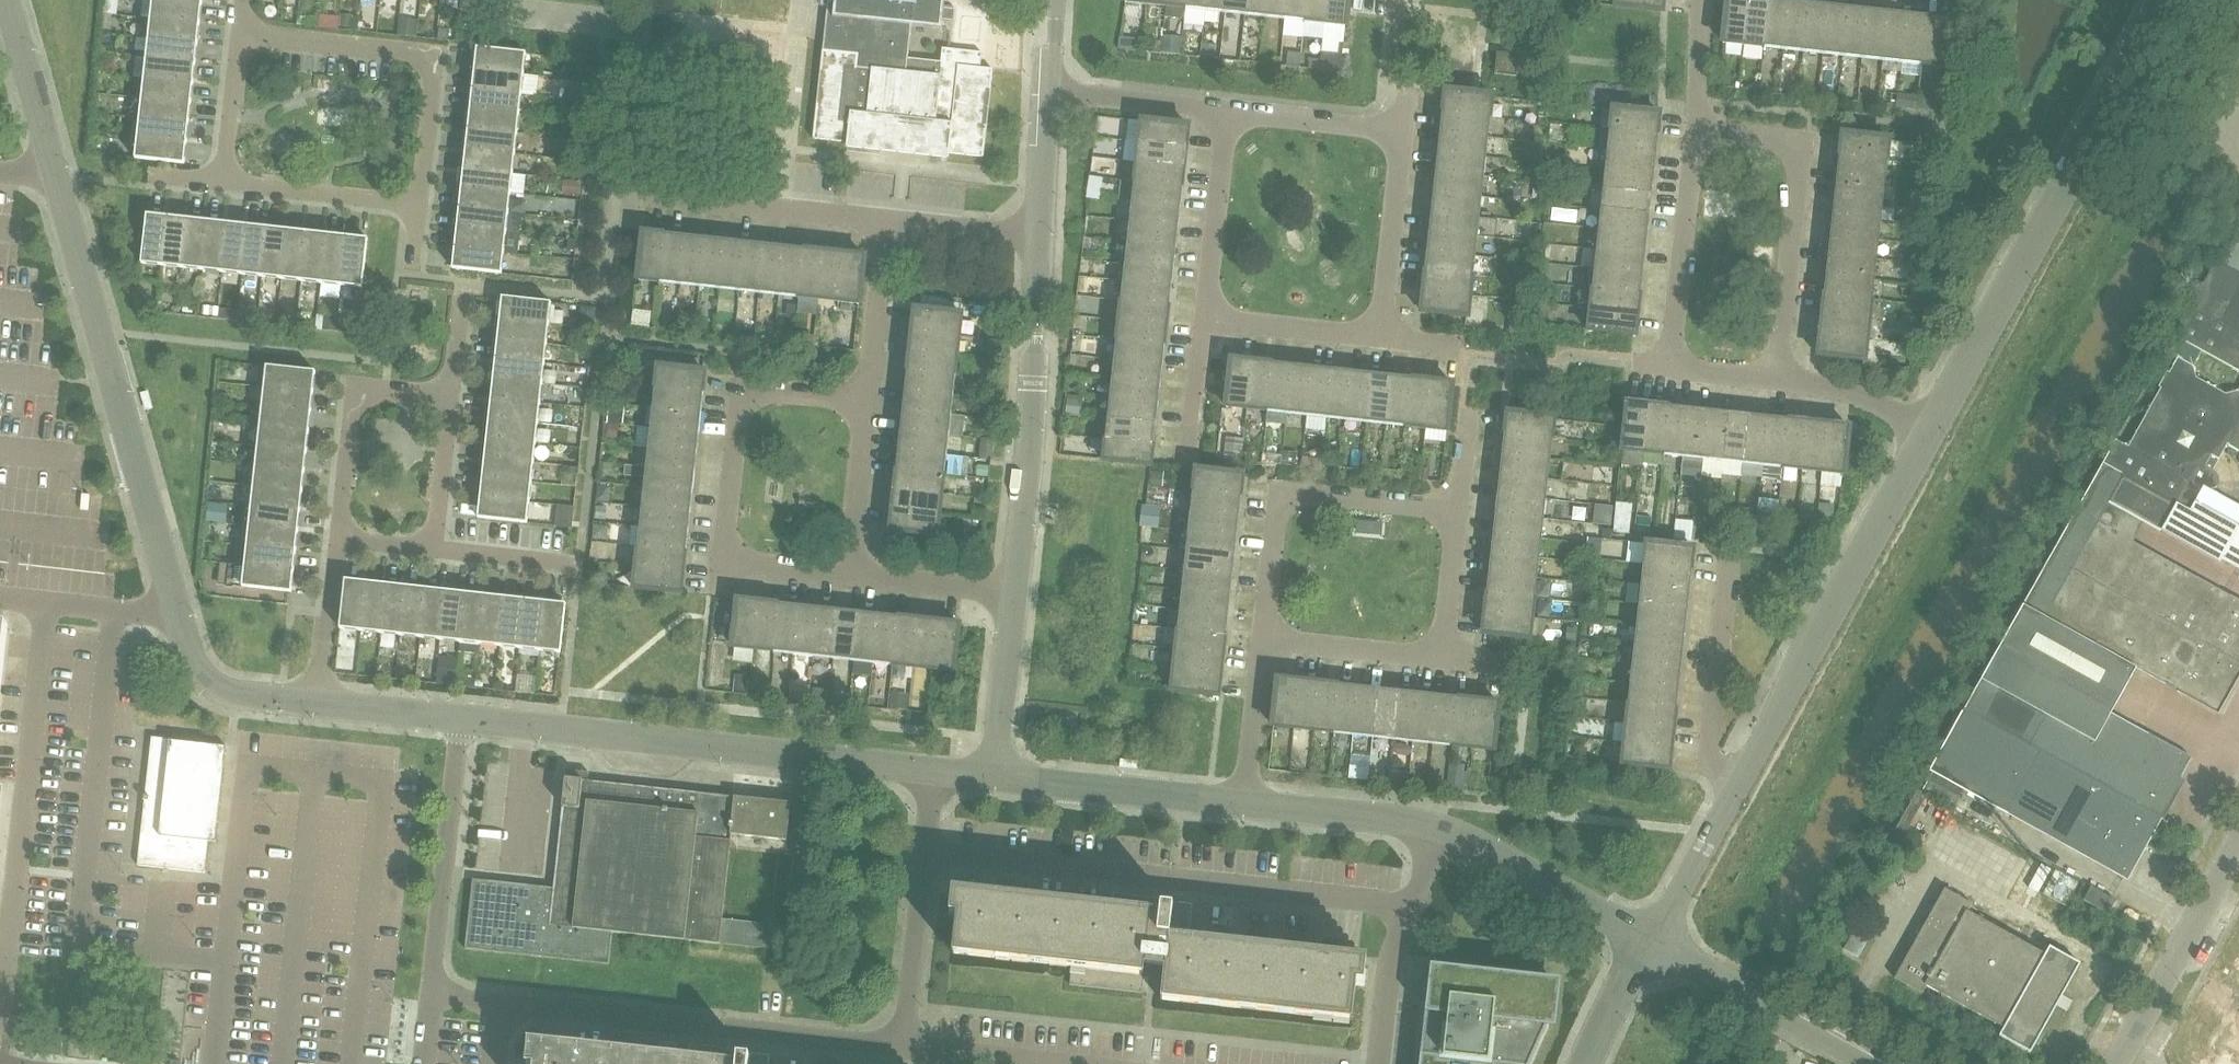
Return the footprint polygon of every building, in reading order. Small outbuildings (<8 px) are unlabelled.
[(202,3),(174,0),(153,0),(151,18),(200,23),(202,3)] [(821,5),(828,6),(813,139),(847,142),(847,148),(947,159),(949,159),(950,154),(984,157),(993,69),(981,68),(982,53),(943,48),(941,64),(908,60),(912,26),(942,29),(943,20),(955,22),(956,9),(944,8),(945,0),(822,0),(821,5)] [(1167,6),(1187,8),(1187,0),(1167,0),(1167,6)] [(1187,8),(1206,10),(1208,0),(1187,0),(1187,8)] [(1206,10),(1226,12),(1228,0),(1208,0),(1206,10)] [(1248,0),(1228,0),(1226,12),(1246,15),(1248,0)] [(1246,15),(1266,17),(1268,0),(1248,0),(1246,15)] [(1266,17),(1286,19),(1288,0),(1268,0),(1266,17)] [(1286,19),(1305,21),(1308,0),(1288,0),(1286,19)] [(1325,23),(1328,0),(1308,0),(1305,21),(1325,23)] [(1325,23),(1346,26),(1349,0),(1328,0),(1325,23)] [(1723,43),(1744,45),(1748,0),(1728,0),(1723,43)] [(1744,45),(1764,47),(1769,0),(1748,0),(1744,45)] [(1785,0),(1769,0),(1764,47),(1784,49),(1789,0),(1785,0)] [(1784,49),(1804,52),(1809,3),(1789,0),(1784,49)] [(1829,5),(1809,3),(1804,52),(1824,54),(1829,5)] [(1829,5),(1824,54),(1843,56),(1849,7),(1829,5)] [(1869,9),(1849,7),(1843,56),(1863,58),(1869,9)] [(1883,60),(1889,11),(1869,9),(1863,58),(1883,60)] [(1909,13),(1889,11),(1883,60),(1903,62),(1909,13)] [(1903,62),(1923,64),(1928,15),(1909,13),(1903,62)] [(341,14),(340,28),(353,29),(354,15),(341,14)] [(1949,17),(1928,15),(1923,64),(1944,66),(1949,17)] [(319,26),(319,27),(338,29),(338,28),(339,19),(320,17),(319,26)] [(401,17),(399,34),(417,36),(418,19),(401,17)] [(198,43),(200,23),(151,18),(149,38),(198,43)] [(439,27),(438,36),(450,37),(451,28),(439,27)] [(1164,32),(1163,49),(1181,51),(1183,34),(1164,32)] [(198,43),(149,38),(146,58),(195,63),(198,43)] [(1203,41),(1201,53),(1217,55),(1218,42),(1203,41)] [(475,68),(524,73),(526,53),(477,48),(475,68)] [(1519,54),(1498,51),(1495,73),(1517,76),(1519,54)] [(193,83),(195,63),(146,58),(144,78),(193,83)] [(475,68),(473,88),(522,93),(524,73),(475,68)] [(142,98),(191,103),(193,83),(144,78),(142,98)] [(569,87),(567,98),(592,101),(593,89),(569,87)] [(473,88),(470,108),(519,113),(522,93),(473,88)] [(1494,96),(1475,94),(1445,90),(1443,110),(1491,115),(1494,96)] [(1859,90),(1858,99),(1873,101),(1874,91),(1859,90)] [(1898,92),(1897,106),(1918,108),(1919,97),(1919,93),(1898,92)] [(189,123),(191,103),(142,98),(140,118),(189,123)] [(559,98),(558,111),(575,113),(576,99),(559,98)] [(519,113),(470,108),(468,128),(517,133),(519,113)] [(1609,128),(1658,133),(1660,113),(1612,108),(1609,128)] [(1443,110),(1440,130),(1489,135),(1491,115),(1443,110)] [(187,143),(189,123),(140,118),(138,138),(187,143)] [(1190,126),(1184,125),(1141,120),(1138,140),(1187,146),(1190,126)] [(1560,125),(1551,125),(1549,144),(1559,144),(1560,125)] [(468,128),(466,148),(515,153),(517,133),(468,128)] [(1609,128),(1607,148),(1656,153),(1658,133),(1609,128)] [(1440,130),(1438,150),(1487,155),(1489,135),(1440,130)] [(1841,133),(1839,153),(1888,159),(1890,138),(1841,133)] [(184,164),(187,143),(138,138),(135,159),(184,164)] [(1185,166),(1187,146),(1138,140),(1136,160),(1185,166)] [(466,148),(464,168),(513,173),(515,153),(466,148)] [(1605,168),(1654,173),(1656,153),(1607,148),(1605,168)] [(1436,170),(1485,175),(1487,155),(1438,150),(1436,170)] [(1886,178),(1888,159),(1839,153),(1837,173),(1886,178)] [(1134,180),(1183,186),(1185,166),(1136,160),(1134,180)] [(513,173),(464,168),(462,188),(511,193),(513,173)] [(1605,168),(1603,188),(1652,193),(1654,173),(1605,168)] [(1436,170),(1434,190),(1483,195),(1485,175),(1436,170)] [(1884,198),(1886,178),(1837,173),(1835,193),(1884,198)] [(1091,176),(1089,196),(1100,198),(1103,177),(1091,176)] [(564,180),(563,194),(580,196),(582,181),(564,180)] [(1181,206),(1183,186),(1134,180),(1132,200),(1181,206)] [(462,188),(460,207),(509,213),(511,193),(462,188)] [(1650,213),(1652,193),(1603,188),(1601,208),(1650,213)] [(1434,190),(1432,210),(1480,215),(1483,195),(1434,190)] [(1884,198),(1835,193),(1833,213),(1882,218),(1884,198)] [(1179,226),(1181,206),(1132,200),(1130,220),(1179,226)] [(506,233),(509,213),(460,207),(457,227),(506,233)] [(1601,208),(1599,228),(1647,233),(1650,213),(1601,208)] [(1478,235),(1480,215),(1432,210),(1429,230),(1478,235)] [(1879,238),(1882,218),(1833,213),(1830,233),(1879,238)] [(141,263),(161,265),(167,217),(147,214),(141,263)] [(167,217),(161,265),(181,268),(187,219),(167,217)] [(207,221),(187,219),(181,268),(201,270),(207,221)] [(1127,240),(1176,245),(1179,226),(1130,220),(1127,240)] [(227,223),(207,221),(201,270),(222,272),(227,223)] [(2238,271),(2238,221),(2218,259),(2238,271)] [(247,226),(227,223),(222,272),(242,275),(247,226)] [(262,277),(267,228),(247,226),(242,275),(262,277)] [(457,227),(455,247),(504,253),(506,233),(457,227)] [(287,230),(267,228),(262,277),(282,279),(287,230)] [(1647,233),(1599,228),(1596,248),(1645,253),(1647,233)] [(307,232),(287,230),(282,279),(302,281),(307,232)] [(1429,230),(1427,250),(1476,255),(1478,235),(1429,230)] [(639,280),(661,282),(666,233),(644,231),(639,280)] [(302,281),(322,284),(327,235),(307,232),(302,281)] [(681,284),(686,235),(666,233),(661,282),(681,284)] [(1877,258),(1879,238),(1830,233),(1828,252),(1877,258)] [(347,237),(327,235),(322,284),(342,286),(347,237)] [(681,284),(701,286),(706,237),(686,235),(681,284)] [(367,239),(347,237),(342,286),(362,288),(367,239)] [(726,239),(706,237),(701,286),(720,288),(726,239)] [(720,288),(740,291),(746,242),(726,239),(720,288)] [(1174,265),(1176,245),(1127,240),(1125,260),(1174,265)] [(740,291),(760,293),(766,244),(746,242),(740,291)] [(1920,263),(1922,244),(1905,243),(1903,261),(1920,263)] [(760,293),(780,295),(786,246),(766,244),(760,293)] [(784,301),(785,295),(800,297),(806,248),(786,246),(780,295),(780,301),(784,301)] [(502,274),(504,253),(455,247),(453,269),(502,274)] [(800,297),(820,299),(826,250),(806,248),(800,297)] [(1596,248),(1594,268),(1643,273),(1645,253),(1596,248)] [(820,299),(840,301),(846,252),(826,250),(820,299)] [(1474,275),(1476,255),(1427,250),(1425,269),(1474,275)] [(840,301),(860,303),(865,254),(846,252),(840,301)] [(1877,258),(1828,252),(1826,272),(1875,278),(1877,258)] [(2218,259),(2175,336),(2201,351),(2238,372),(2238,271),(2218,259)] [(1172,285),(1174,265),(1125,260),(1123,280),(1172,285)] [(1594,268),(1592,288),(1641,293),(1643,273),(1594,268)] [(1425,269),(1423,290),(1471,295),(1474,275),(1425,269)] [(1873,298),(1875,278),(1826,272),(1824,292),(1873,298)] [(1172,285),(1123,280),(1121,300),(1170,305),(1172,285)] [(1592,288),(1590,308),(1639,313),(1641,293),(1592,288)] [(1469,316),(1471,295),(1423,290),(1420,311),(1469,316)] [(1871,318),(1873,298),(1824,292),(1822,312),(1871,318)] [(500,317),(549,323),(551,302),(503,297),(500,317)] [(1168,325),(1170,305),(1121,300),(1119,320),(1168,325)] [(184,303),(184,312),(193,313),(194,304),(184,303)] [(1008,307),(988,305),(986,319),(1007,321),(1008,307)] [(203,306),(202,315),(218,317),(219,308),(203,306)] [(1636,335),(1639,313),(1590,308),(1588,329),(1636,335)] [(912,330),(961,335),(963,314),(914,309),(912,330)] [(1869,337),(1871,318),(1822,312),(1820,332),(1869,337)] [(324,316),(323,330),(337,331),(338,316),(324,315),(324,316)] [(288,316),(288,326),(298,327),(299,317),(288,316)] [(547,342),(549,323),(500,317),(498,337),(547,342)] [(1116,340),(1165,345),(1168,325),(1119,320),(1116,340)] [(959,355),(961,335),(912,330),(910,350),(959,355)] [(1866,359),(1869,337),(1820,332),(1817,353),(1866,359)] [(2102,463),(2124,475),(2176,504),(2175,507),(2162,530),(2177,538),(2195,504),(2199,496),(2203,490),(2203,489),(2205,490),(2206,491),(2208,491),(2210,491),(2212,490),(2213,489),(2215,488),(2216,487),(2217,486),(2218,484),(2219,483),(2219,481),(2219,479),(2219,477),(2218,475),(2217,474),(2216,472),(2215,471),(2213,470),(2206,466),(2211,455),(2219,460),(2227,445),(2238,452),(2238,391),(2237,390),(2225,394),(2197,378),(2194,366),(2201,351),(2175,336),(2162,358),(2174,364),(2162,386),(2158,384),(2151,397),(2155,399),(2128,446),(2116,439),(2102,463)] [(498,337),(496,357),(545,362),(547,342),(498,337)] [(1163,365),(1165,345),(1116,340),(1114,360),(1163,365)] [(633,347),(618,345),(616,362),(631,364),(633,347)] [(956,375),(959,355),(910,350),(907,369),(956,375)] [(542,382),(545,362),(496,357),(493,377),(542,382)] [(1246,408),(1252,360),(1232,358),(1226,406),(1246,408)] [(1161,385),(1163,365),(1114,360),(1112,379),(1161,385)] [(1272,362),(1252,360),(1246,408),(1266,411),(1272,362)] [(1292,364),(1272,362),(1266,411),(1286,413),(1292,364)] [(1292,364),(1286,413),(1306,415),(1312,366),(1292,364)] [(267,366),(265,386),(313,390),(316,372),(267,366)] [(1332,368),(1312,366),(1306,415),(1326,417),(1332,368)] [(658,367),(655,388),(704,393),(707,372),(658,367)] [(1352,371),(1332,368),(1326,417),(1347,419),(1352,371)] [(907,369),(905,389),(954,394),(956,375),(907,369)] [(1347,419),(1367,421),(1372,373),(1352,371),(1347,419)] [(1392,375),(1372,373),(1367,421),(1387,424),(1392,375)] [(1412,377),(1392,375),(1387,424),(1407,426),(1412,377)] [(542,382),(493,377),(491,397),(540,402),(542,382)] [(1427,428),(1432,379),(1412,377),(1407,426),(1427,428)] [(1110,399),(1159,405),(1161,385),(1112,379),(1110,399)] [(1452,381),(1432,379),(1427,428),(1447,430),(1452,381)] [(265,386),(263,405),(311,410),(313,390),(265,386)] [(655,388),(653,407),(702,413),(704,393),(655,388)] [(952,414),(954,394),(905,389),(903,409),(952,414)] [(218,393),(218,401),(228,402),(229,394),(218,393)] [(1067,396),(1065,411),(1082,413),(1084,398),(1067,396)] [(538,422),(540,402),(491,397),(489,417),(538,422)] [(1157,425),(1159,405),(1110,399),(1108,419),(1157,425)] [(1623,449),(1644,451),(1650,403),(1629,401),(1623,449)] [(1644,451),(1663,453),(1669,405),(1650,403),(1644,451)] [(626,405),(610,404),(608,423),(619,424),(624,424),(626,405)] [(311,410),(263,405),(260,426),(309,431),(311,410)] [(1663,453),(1683,455),(1689,407),(1669,405),(1663,453)] [(653,407),(651,427),(700,432),(702,413),(653,407)] [(1709,410),(1689,407),(1683,455),(1703,457),(1709,410)] [(950,434),(952,414),(903,409),(901,429),(950,434)] [(1703,457),(1723,460),(1729,412),(1709,410),(1703,457)] [(1506,412),(1504,432),(1552,438),(1554,417),(1506,412)] [(1749,414),(1729,412),(1723,460),(1743,462),(1749,414)] [(1743,462),(1764,464),(1770,416),(1749,414),(1743,462)] [(1772,480),(1773,465),(1784,466),(1790,418),(1770,416),(1764,464),(1762,479),(1772,480)] [(536,442),(538,422),(489,417),(487,437),(536,442)] [(1784,466),(1804,468),(1810,421),(1790,418),(1784,466)] [(1108,419),(1105,439),(1155,445),(1157,425),(1108,419)] [(1804,468),(1823,471),(1829,423),(1810,421),(1804,468)] [(618,439),(619,424),(608,423),(607,437),(618,439)] [(1849,425),(1829,423),(1823,471),(1844,473),(1849,425)] [(260,426),(258,446),(307,450),(309,431),(260,426)] [(649,447),(698,452),(700,432),(651,427),(649,447)] [(948,454),(950,434),(901,429),(899,449),(948,454)] [(1550,458),(1552,438),(1504,432),(1502,452),(1550,458)] [(533,462),(536,442),(487,437),(485,457),(533,462)] [(1227,438),(1225,458),(1241,460),(1244,439),(1227,438)] [(1152,464),(1155,445),(1105,439),(1103,459),(1152,464)] [(258,446),(256,465),(305,470),(307,450),(258,446)] [(649,447),(647,467),(696,472),(698,452),(649,447)] [(897,468),(946,474),(948,454),(899,449),(897,468)] [(1281,465),(1294,466),(1295,466),(1297,453),(1283,451),(1281,465)] [(1500,472),(1547,478),(1550,458),(1502,452),(1500,472)] [(531,482),(533,462),(485,457),(482,477),(531,482)] [(2049,558),(2238,662),(2238,600),(2133,542),(2116,533),(2127,514),(2144,523),(2146,520),(2162,530),(2175,507),(2176,504),(2124,475),(2102,463),(2049,558)] [(302,490),(305,470),(256,465),(254,485),(302,490)] [(978,465),(977,476),(988,477),(989,466),(978,465)] [(696,472),(647,467),(645,486),(694,492),(696,472)] [(1421,474),(1421,479),(1429,480),(1430,468),(1422,467),(1421,474)] [(944,494),(946,474),(897,468),(895,488),(944,494)] [(1195,470),(1193,490),(1241,495),(1244,475),(1195,470)] [(1545,498),(1547,478),(1500,472),(1497,492),(1545,498)] [(482,477),(480,497),(529,502),(531,482),(482,477)] [(254,485),(251,505),(300,510),(302,490),(254,485)] [(645,486),(643,506),(692,511),(694,492),(645,486)] [(895,488),(892,508),(941,513),(944,494),(895,488)] [(2177,538),(2219,561),(2222,557),(2222,558),(2238,567),(2238,505),(2212,490),(2210,491),(2208,491),(2206,491),(2205,490),(2203,489),(2203,490),(2199,496),(2195,504),(2177,538)] [(1239,515),(1241,495),(1193,490),(1191,510),(1239,515)] [(1495,513),(1543,518),(1545,498),(1497,492),(1495,513)] [(527,522),(529,502),(480,497),(478,517),(527,522)] [(1759,497),(1757,511),(1777,513),(1779,499),(1759,497)] [(298,530),(300,510),(251,505),(249,525),(298,530)] [(1143,505),(1141,525),(1146,526),(1157,527),(1159,507),(1148,506),(1143,505)] [(597,506),(596,519),(606,520),(608,507),(597,506)] [(643,506),(640,526),(689,531),(692,511),(643,506)] [(976,507),(975,517),(987,518),(988,508),(976,507)] [(939,534),(941,513),(892,508),(890,529),(939,534)] [(1191,510),(1189,530),(1237,535),(1239,515),(1191,510)] [(1541,538),(1543,518),(1495,513),(1493,533),(1541,538)] [(1651,518),(1638,516),(1636,533),(1649,535),(1651,518)] [(1694,542),(1695,536),(1696,521),(1675,519),(1673,540),(1694,542)] [(609,525),(595,524),(594,539),(608,540),(609,525)] [(249,525),(247,545),(295,550),(298,530),(249,525)] [(689,531),(640,526),(638,546),(687,551),(689,531)] [(1237,535),(1189,530),(1186,550),(1235,555),(1237,535)] [(1539,558),(1541,538),(1493,533),(1491,553),(1539,558)] [(1643,563),(1692,568),(1694,548),(1645,543),(1643,563)] [(247,545),(245,564),(293,570),(295,550),(247,545)] [(638,546),(636,565),(685,571),(687,551),(638,546)] [(1186,550),(1184,569),(1233,575),(1235,555),(1186,550)] [(1536,578),(1539,558),(1491,553),(1489,573),(1536,578)] [(2176,786),(2174,785),(2179,777),(2182,778),(2193,757),(2113,713),(2137,668),(2219,713),(2238,677),(2238,662),(2049,558),(2011,626),(1965,709),(2036,748),(2162,818),(2179,788),(2176,786)] [(219,583),(291,591),(293,570),(245,564),(222,562),(219,583)] [(1690,588),(1692,568),(1643,563),(1641,583),(1690,588)] [(634,586),(683,592),(685,571),(636,565),(634,586)] [(1184,569),(1182,589),(1230,595),(1233,575),(1184,569)] [(1534,598),(1536,578),(1489,573),(1486,593),(1534,598)] [(360,629),(365,581),(345,579),(340,627),(360,629)] [(385,583),(365,581),(360,629),(380,632),(385,583)] [(380,632),(400,634),(405,586),(385,583),(380,632)] [(1641,583),(1638,603),(1687,608),(1690,588),(1641,583)] [(400,634),(420,636),(425,588),(405,586),(400,634)] [(425,588),(420,636),(440,638),(445,590),(425,588)] [(1230,595),(1182,589),(1180,609),(1228,615),(1230,595)] [(440,638),(460,641),(465,592),(445,590),(440,638)] [(460,641),(480,643),(485,594),(465,592),(460,641)] [(1534,598),(1486,593),(1484,613),(1532,618),(1534,598)] [(485,594),(480,643),(500,645),(505,597),(485,594)] [(500,645),(520,647),(525,599),(505,597),(500,645)] [(755,649),(760,600),(739,598),(734,647),(755,649)] [(520,647),(540,649),(545,601),(525,599),(520,647)] [(755,649),(774,651),(780,603),(760,600),(755,649)] [(560,652),(565,603),(545,601),(540,649),(560,652)] [(794,653),(800,605),(780,603),(774,651),(794,653)] [(1685,628),(1687,608),(1638,603),(1636,623),(1685,628)] [(794,653),(814,656),(819,607),(800,605),(794,653)] [(814,656),(834,658),(839,609),(819,607),(814,656)] [(834,658),(854,660),(859,611),(839,609),(834,658)] [(1180,609),(1178,629),(1226,635),(1228,615),(1180,609)] [(879,614),(859,611),(854,660),(873,662),(879,614)] [(1530,638),(1532,618),(1484,613),(1482,633),(1530,638)] [(873,662),(893,664),(899,616),(879,614),(873,662)] [(913,667),(919,618),(899,616),(893,664),(913,667)] [(913,667),(933,669),(938,620),(919,618),(913,667)] [(959,623),(938,620),(933,669),(954,671),(959,623)] [(1683,648),(1685,628),(1636,623),(1634,643),(1683,648)] [(1567,625),(1566,637),(1576,639),(1578,626),(1567,625)] [(1178,629),(1176,649),(1224,654),(1226,635),(1178,629)] [(1632,663),(1681,668),(1683,648),(1634,643),(1632,663)] [(1176,649),(1173,669),(1222,674),(1224,654),(1176,649)] [(438,659),(436,681),(441,682),(455,683),(456,671),(457,661),(438,659)] [(1679,688),(1681,668),(1632,663),(1630,683),(1679,688)] [(1222,674),(1173,669),(1171,689),(1220,694),(1222,674)] [(475,686),(476,679),(476,678),(457,676),(456,684),(475,686)] [(1273,726),(1293,728),(1298,680),(1278,677),(1273,726)] [(735,678),(734,688),(748,690),(749,680),(735,678)] [(1313,731),(1318,682),(1298,680),(1293,728),(1313,731)] [(791,681),(789,696),(809,698),(810,685),(810,683),(791,681)] [(1313,731),(1333,733),(1338,684),(1318,682),(1313,731)] [(1630,683),(1628,703),(1677,708),(1679,688),(1630,683)] [(1353,735),(1358,686),(1338,684),(1333,733),(1353,735)] [(1353,735),(1373,737),(1378,688),(1358,686),(1353,735)] [(1373,737),(1393,739),(1398,690),(1378,688),(1373,737)] [(1418,693),(1398,690),(1393,739),(1413,741),(1418,693)] [(891,691),(890,707),(908,709),(910,694),(891,691)] [(1413,741),(1433,744),(1438,695),(1418,693),(1413,741)] [(1433,744),(1453,746),(1458,697),(1438,695),(1433,744)] [(1473,748),(1478,699),(1458,697),(1453,746),(1473,748)] [(1499,701),(1478,699),(1473,748),(1493,750),(1499,701)] [(1675,728),(1677,708),(1628,703),(1626,723),(1675,728)] [(2003,808),(2036,748),(1965,709),(1931,768),(2003,808)] [(1675,728),(1626,723),(1624,743),(1673,748),(1675,728)] [(139,864),(206,872),(210,840),(218,841),(228,745),(153,737),(139,864)] [(1671,768),(1673,748),(1624,743),(1621,763),(1671,768)] [(2145,848),(2162,818),(2036,748),(2003,808),(2127,876),(2143,847),(2145,848)] [(1351,765),(1350,778),(1369,779),(1370,767),(1351,765)] [(1388,768),(1387,778),(1408,780),(1409,769),(1388,768)] [(590,772),(568,769),(555,887),(474,878),(466,948),(609,963),(613,932),(792,951),(795,926),(723,918),(732,834),(787,840),(791,802),(589,780),(590,772)] [(1463,771),(1450,770),(1448,786),(1462,788),(1463,771)] [(1964,789),(1934,773),(1923,791),(1954,808),(1964,789)] [(2041,864),(2029,887),(2038,893),(2051,870),(2041,864)] [(2116,901),(2091,887),(2084,901),(2109,914),(2116,901)] [(2051,946),(2046,954),(1969,911),(1974,904),(1945,888),(1895,978),(1923,993),(1927,985),(2005,1028),(2001,1035),(2033,1053),(2082,963),(2051,946)] [(1121,905),(1113,905),(1112,912),(1099,911),(959,896),(954,951),(1072,963),(1070,985),(1142,992),(1146,963),(1165,965),(1161,996),(1353,1017),(1359,963),(1359,962),(1188,944),(1189,935),(1193,903),(1172,901),(1172,905),(1167,904),(1165,904),(1161,903),(1160,910),(1149,908),(1148,906),(1146,904),(1144,901),(1142,900),(1139,899),(1136,898),(1134,898),(1131,899),(1128,900),(1126,901),(1123,903),(1122,905),(1121,905)] [(1865,935),(1851,927),(1839,947),(1854,955),(1865,935)] [(1496,971),(1430,964),(1419,1063),(1530,1063),(1547,1026),(1555,1027),(1561,979),(1496,971)] [(2218,1050),(2238,1062),(2238,1012),(2218,1050)] [(62,1056),(64,1034),(52,1033),(49,1054),(62,1056)] [(90,1060),(93,1037),(71,1035),(68,1057),(90,1060)] [(771,1054),(750,1052),(750,1055),(741,1054),(739,1054),(738,1060),(727,1059),(725,1056),(724,1054),(722,1052),(719,1050),(717,1049),(714,1049),(711,1049),(708,1049),(706,1050),(703,1051),(701,1053),(699,1056),(690,1055),(690,1059),(676,1057),(535,1042),(532,1042),(532,1046),(531,1052),(536,1053),(535,1063),(770,1063),(771,1054)]
